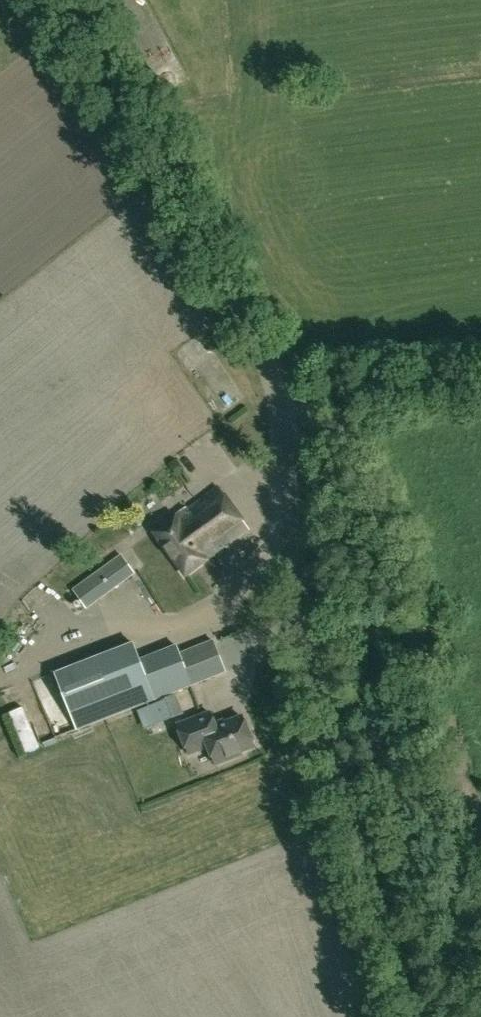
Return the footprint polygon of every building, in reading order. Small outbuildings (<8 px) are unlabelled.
[(177,516),(154,532),(185,576),(250,529),(219,486),(177,516)] [(121,553),(72,588),(86,608),(135,573),(121,553)] [(140,662),(133,644),(56,674),(78,730),(225,671),(214,642),(180,655),(177,647),(140,662)] [(186,698),(173,699),(174,715),(187,714),(186,698)] [(242,751),(255,746),(244,717),(217,727),(211,712),(179,725),(191,754),(210,746),(217,764),(243,754),(242,751)] [(55,725),(42,731),(49,746),(62,740),(55,725)]
